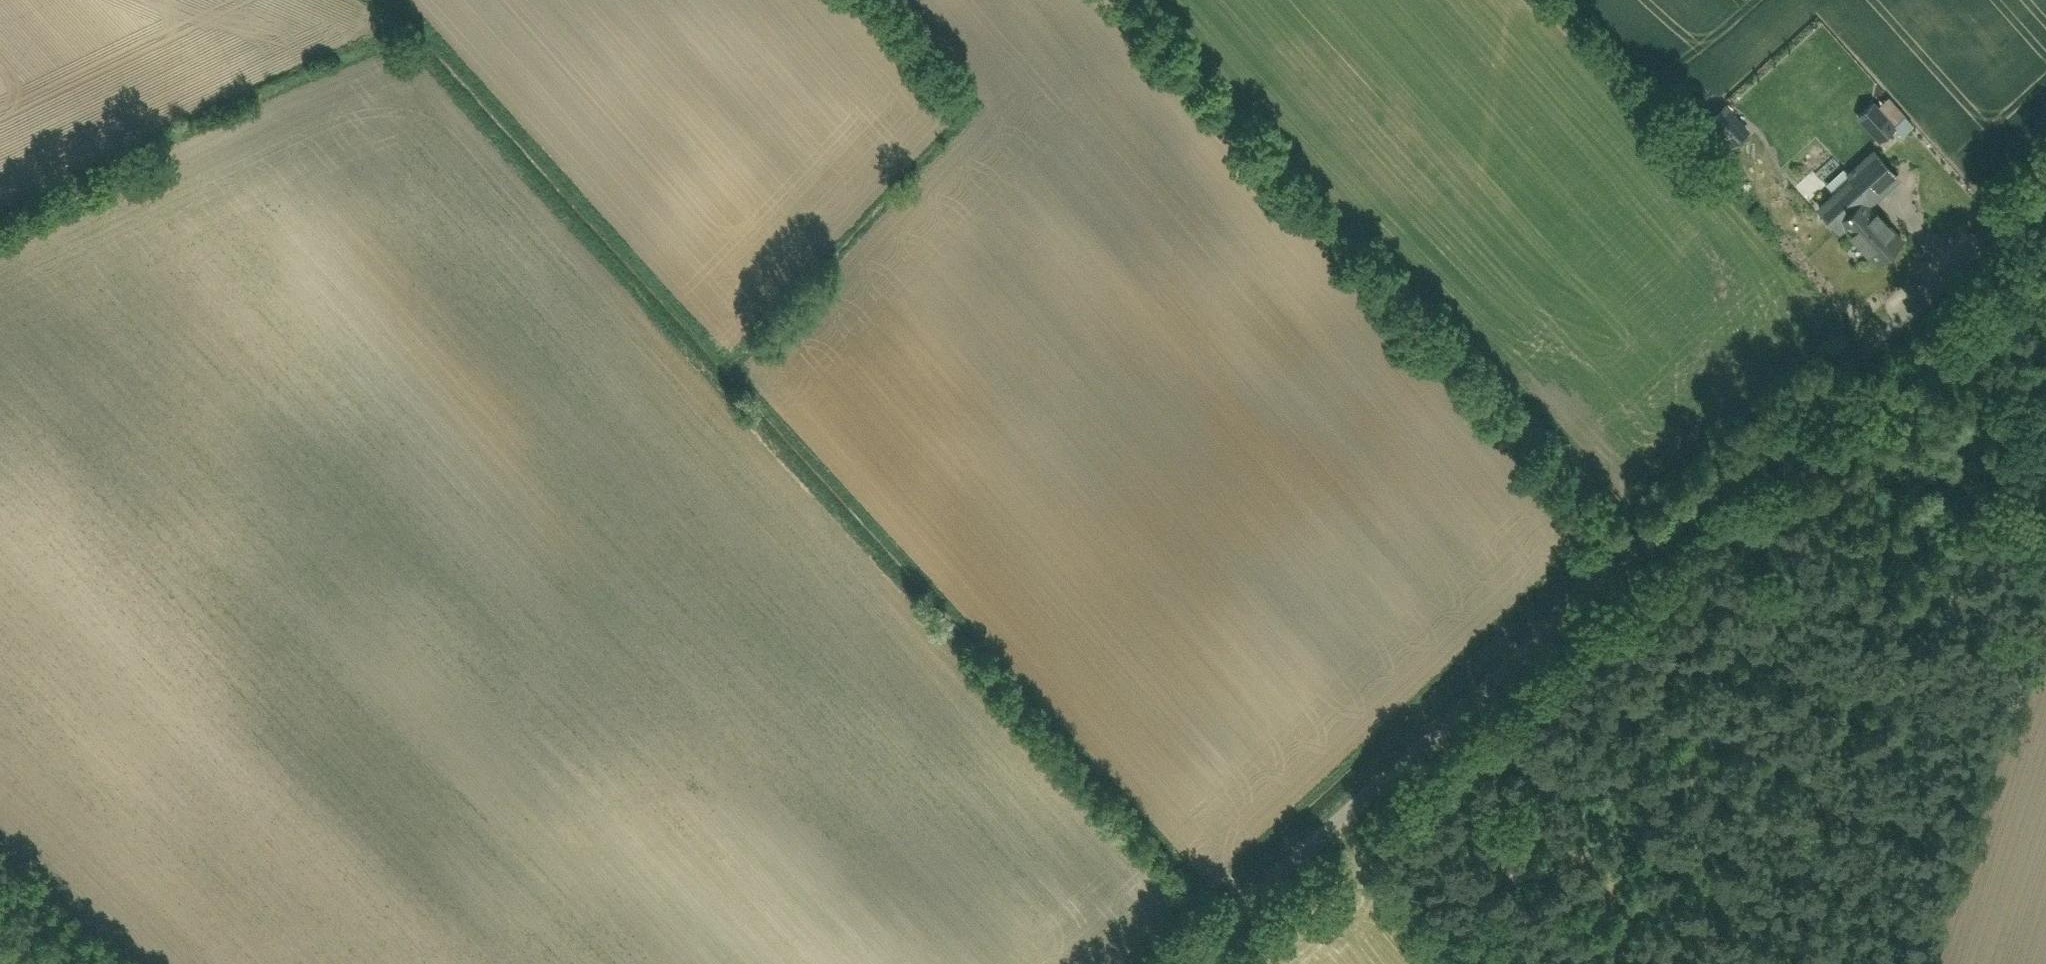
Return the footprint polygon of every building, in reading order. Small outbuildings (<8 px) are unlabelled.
[(1915,123),(1889,95),(1880,104),(1874,98),(1857,115),(1881,139),(1894,126),(1903,135),(1915,123)] [(1750,128),(1724,101),(1708,117),(1733,144),(1750,128)] [(1900,175),(1874,147),(1812,204),(1839,233),(1846,227),(1877,261),(1903,237),(1871,202),(1900,175)]
